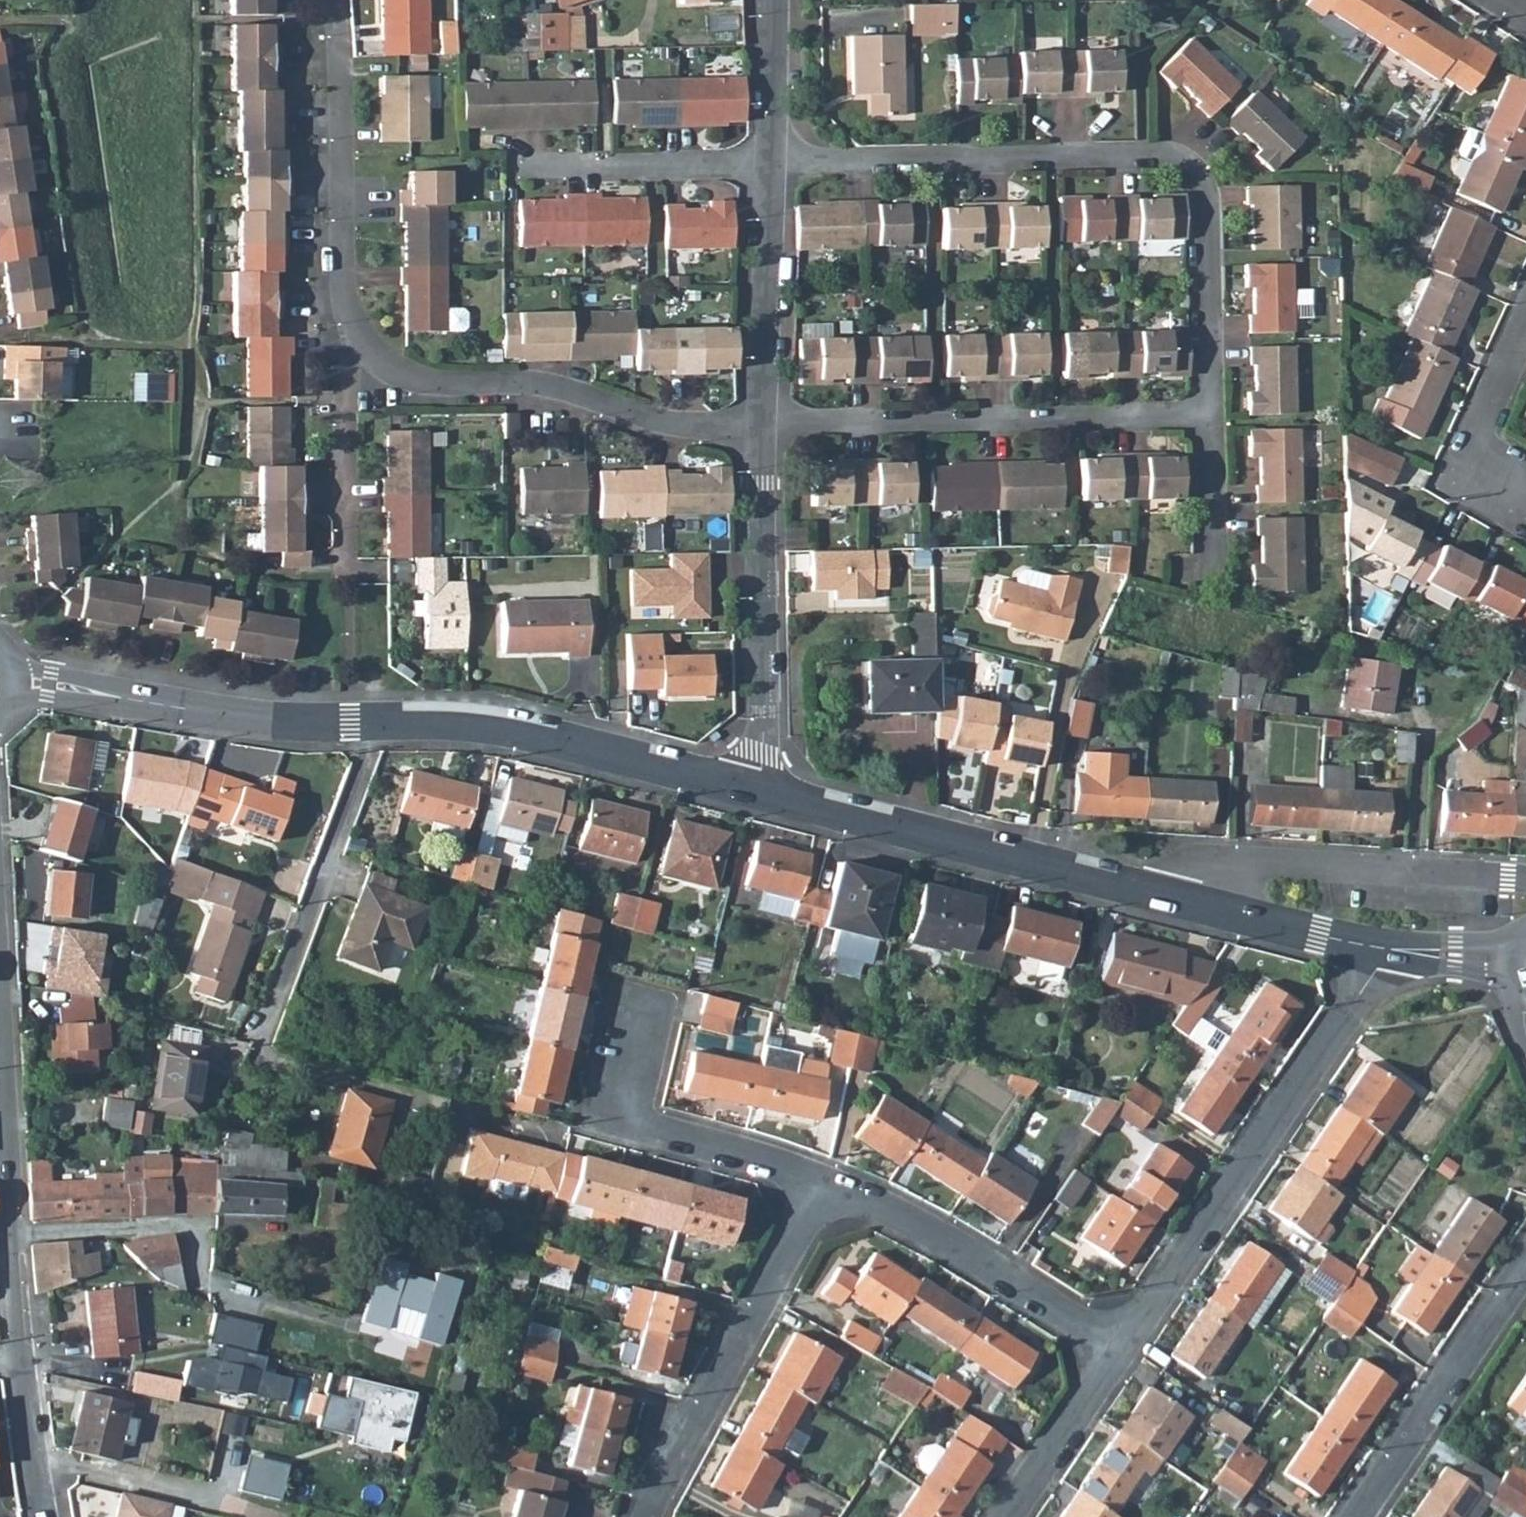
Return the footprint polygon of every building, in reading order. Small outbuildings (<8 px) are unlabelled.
[(230,15),(270,15),(270,0),(230,0),(230,15)] [(382,38),(427,37),(426,0),(381,0),(382,38)] [(1305,5),(1322,16),(1326,9),(1381,45),(1404,8),(1391,0),(1309,0),(1305,5)] [(909,5),(909,24),(954,23),(954,4),(941,4),(909,5)] [(1404,8),(1381,45),(1435,79),(1438,75),(1451,83),(1476,45),(1462,36),(1458,43),(1404,8)] [(526,39),(527,52),(538,51),(537,14),(526,14),(526,39)] [(537,14),(538,51),(567,51),(567,17),(566,14),(537,14)] [(567,17),(567,51),(582,50),(581,16),(567,17)] [(440,54),(457,54),(457,41),(456,22),(440,22),(440,54)] [(909,24),(909,34),(954,33),(954,23),(909,24)] [(230,25),(230,58),(279,58),(279,44),(270,44),(270,25),(230,25)] [(875,94),(876,116),(903,115),(901,35),(850,36),(852,95),(868,94),(875,94)] [(427,37),(382,38),(382,56),(427,54),(427,37)] [(457,41),(457,54),(462,53),(527,52),(526,39),(457,41)] [(1190,40),(1157,72),(1173,89),(1179,83),(1198,102),(1195,105),(1208,118),(1239,86),(1190,40)] [(1476,45),(1451,83),(1467,94),(1492,56),(1476,45)] [(1018,59),(1018,94),(1036,93),(1050,93),(1050,98),(1068,97),(1067,52),(1018,53),(1018,59)] [(1067,52),(1068,97),(1086,97),(1086,93),(1100,93),(1118,92),(1117,52),(1067,52)] [(230,58),(230,91),(237,91),(270,91),(270,72),(279,72),(279,58),(230,58)] [(955,60),(956,105),(971,105),(971,100),(988,100),(1002,99),(1002,104),(1019,103),(1018,94),(1018,59),(955,60)] [(1482,134),(1525,154),(1525,83),(1508,75),(1482,134)] [(380,124),(380,141),(427,141),(427,76),(383,76),(383,95),(383,124),(380,124)] [(678,79),(678,126),(696,126),(696,122),(725,122),(744,122),(743,78),(678,79)] [(612,80),(613,124),(632,124),(661,123),(661,126),(678,126),(678,79),(612,80)] [(527,83),(528,130),(546,129),(546,126),(574,125),(593,125),(593,82),(527,83)] [(462,84),(463,127),(481,127),(510,126),(511,130),(528,130),(527,83),(462,84)] [(237,91),(237,121),(284,121),(284,106),(278,106),(278,90),(270,91),(237,91)] [(1254,91),(1223,122),(1236,135),(1239,132),(1259,149),(1254,155),(1271,171),(1304,137),(1254,91)] [(11,127),(6,95),(0,96),(0,129),(11,127)] [(237,121),(237,151),(243,151),(278,151),(278,135),(284,135),(284,121),(237,121)] [(24,158),(19,126),(11,127),(0,129),(0,162),(24,158)] [(1482,134),(1466,127),(1455,150),(1457,156),(1470,161),(1455,194),(1498,213),(1518,168),(1524,171),(1525,166),(1525,154),(1482,134)] [(243,151),(243,181),(290,181),(290,167),(283,167),(283,151),(278,151),(243,151)] [(20,192),(30,191),(24,158),(0,162),(0,195),(20,192)] [(1399,163),(1389,180),(1423,196),(1432,178),(1399,163)] [(400,190),(400,205),(445,204),(448,204),(448,171),(409,171),(409,190),(400,190)] [(243,181),(243,211),(278,211),(283,211),(283,195),(290,195),(290,181),(243,181)] [(1251,204),(1251,249),(1287,249),(1297,249),(1296,185),(1270,186),(1246,186),(1246,204),(1251,204)] [(26,224),(20,192),(0,195),(0,228),(26,224)] [(518,200),(519,246),(582,245),(581,195),(563,195),(563,200),(518,200)] [(581,195),(582,245),(645,244),(644,198),(599,199),(599,195),(581,195)] [(1121,196),(1122,241),(1184,239),(1183,195),(1167,195),(1167,200),(1153,200),(1136,200),(1136,196),(1121,196)] [(1058,197),(1059,242),(1122,241),(1121,196),(1106,196),(1106,201),(1089,201),(1075,202),(1075,197),(1058,197)] [(861,202),(862,246),(924,245),(923,200),(906,201),(906,205),(892,206),(877,206),(877,201),(861,202)] [(664,205),(664,249),(733,249),(732,201),(708,201),(708,209),(682,209),(682,205),(664,205)] [(795,206),(796,250),(862,249),(862,246),(861,202),(843,202),(843,206),(814,206),(795,206)] [(405,222),(405,267),(446,267),(445,204),(400,205),(400,222),(405,222)] [(941,209),(941,250),(991,249),(990,204),(973,204),(973,209),(959,209),(941,209)] [(990,204),(991,249),(1041,248),(1040,207),(1023,208),(1009,208),(1008,204),(990,204)] [(1449,207),(1422,267),(1431,271),(1464,285),(1491,226),(1449,207)] [(238,212),(238,242),(285,242),(285,227),(278,227),(278,211),(243,211),(238,212)] [(0,261),(31,257),(26,224),(0,228),(0,261)] [(238,242),(238,272),(272,271),(279,272),(278,256),(285,256),(285,242),(238,242)] [(5,294),(44,288),(39,256),(31,257),(0,261),(0,277),(3,277),(5,294)] [(1248,315),(1248,333),(1292,332),(1291,265),(1287,265),(1244,265),(1244,287),(1252,287),(1252,315),(1248,315)] [(405,285),(405,331),(445,331),(461,332),(465,328),(465,314),(461,309),(445,309),(446,267),(405,267),(401,267),(401,285),(405,285)] [(232,272),(232,304),(281,304),(281,290),(272,290),(272,271),(238,272),(232,272)] [(1431,271),(1402,335),(1411,339),(1444,354),(1473,290),(1464,285),(1431,271)] [(15,314),(17,330),(44,326),(42,310),(48,309),(44,288),(5,294),(8,315),(15,314)] [(232,304),(233,337),(247,337),(272,337),(272,318),(281,318),(281,304),(232,304)] [(567,313),(568,360),(586,360),(586,356),(615,356),(633,355),(633,330),(632,312),(567,313)] [(502,314),(503,357),(521,357),(550,357),(550,360),(568,360),(567,313),(502,314)] [(801,336),(832,336),(832,324),(801,323),(801,336)] [(633,355),(634,371),(651,370),(666,370),(666,375),(683,374),(683,329),(633,330),(633,355)] [(683,329),(683,374),(701,374),(701,370),(715,369),(733,369),(733,329),(683,329)] [(1124,333),(1125,377),(1140,377),(1140,373),(1156,372),(1170,372),(1170,377),(1187,376),(1186,332),(1124,333)] [(1061,333),(1062,378),(1079,378),(1079,374),(1093,373),(1109,373),(1109,378),(1125,377),(1124,333),(1061,333)] [(942,336),(943,377),(960,376),(975,376),(975,381),(993,380),(992,335),(942,336)] [(992,335),(993,380),(1011,380),(1011,376),(1025,375),(1043,375),(1042,335),(992,335)] [(247,337),(247,397),(287,397),(287,355),(292,355),(292,337),(272,337),(247,337)] [(861,338),(861,383),(877,383),(877,378),(893,378),(907,378),(907,382),(924,382),(923,337),(861,338)] [(798,340),(799,384),(816,384),(815,379),(830,379),(846,379),(846,383),(861,383),(861,338),(798,340)] [(1377,399),(1369,417),(1417,439),(1453,358),(1444,354),(1411,339),(1383,401),(1377,399)] [(14,380),(13,400),(53,401),(55,364),(62,364),(62,348),(5,346),(5,362),(15,363),(14,380)] [(1247,391),(1247,416),(1295,414),(1293,346),(1249,347),(1249,365),(1253,365),(1254,391),(1247,391)] [(5,362),(4,379),(14,380),(15,363),(5,362)] [(145,374),(144,402),(171,402),(172,374),(145,374)] [(247,407),(247,466),(259,466),(292,466),(292,448),(287,448),(287,407),(247,407)] [(501,413),(502,438),(517,437),(516,412),(501,413)] [(1255,486),(1256,503),(1300,502),(1298,429),(1294,429),(1248,430),(1248,457),(1259,457),(1260,485),(1255,486)] [(382,477),(382,494),(427,494),(427,430),(386,430),(387,477),(382,477)] [(1342,433),(1343,466),(1389,486),(1401,459),(1342,433)] [(1080,459),(1080,500),(1130,499),(1129,454),(1112,454),(1112,459),(1098,459),(1080,459)] [(1129,454),(1130,499),(1180,498),(1179,458),(1162,458),(1147,458),(1147,454),(1129,454)] [(860,460),(860,505),(910,504),(910,463),(892,464),(878,464),(878,459),(860,460)] [(810,465),(811,505),(860,505),(860,460),(842,460),(842,464),(828,465),(810,465)] [(930,507),(930,510),(996,509),(995,462),(977,463),(977,466),(948,467),(929,467),(930,507)] [(995,462),(996,509),(1061,508),(1060,465),(1042,465),(1013,466),(1013,462),(995,462)] [(520,468),(520,514),(584,513),(584,463),(566,463),(566,467),(520,468)] [(259,466),(259,499),(308,499),(308,484),(299,484),(298,466),(292,466),(259,466)] [(598,472),(599,517),(663,516),(662,514),(662,470),(662,466),(644,466),(644,471),(598,472)] [(662,470),(662,514),(729,513),(728,466),(705,467),(705,474),(679,475),(679,470),(662,470)] [(1352,484),(1343,479),(1344,534),(1350,537),(1349,490),(1352,484)] [(1407,580),(1425,544),(1412,538),(1415,533),(1383,516),(1386,509),(1384,501),(1352,484),(1349,490),(1350,537),(1365,545),(1362,551),(1395,568),(1393,572),(1407,580)] [(387,512),(387,558),(415,558),(427,558),(427,494),(382,494),(382,512),(387,512)] [(259,499),(259,531),(299,531),(299,513),(308,513),(308,499),(259,499)] [(25,531),(26,546),(73,543),(70,512),(30,515),(31,531),(25,531)] [(1250,565),(1251,592),(1301,590),(1300,517),(1256,518),(1256,536),(1260,536),(1261,565),(1250,565)] [(259,531),(259,552),(280,552),(280,566),(308,566),(308,550),(299,550),(299,531),(259,531)] [(26,546),(27,560),(34,560),(35,582),(48,581),(53,588),(63,581),(62,568),(75,567),(73,543),(26,546)] [(1124,573),(1127,543),(1109,544),(1106,571),(1124,573)] [(1425,544),(1407,580),(1421,586),(1423,581),(1457,599),(1475,564),(1440,546),(1438,551),(1425,544)] [(811,551),(810,551),(810,590),(828,590),(828,586),(833,586),(834,589),(834,599),(871,599),(871,588),(886,588),(885,549),(861,550),(811,551)] [(705,587),(705,553),(669,553),(669,569),(629,570),(629,606),(669,605),(669,618),(706,617),(705,594),(704,594),(701,591),(701,587),(705,587)] [(427,558),(415,558),(415,585),(422,585),(422,601),(423,616),(423,649),(464,649),(462,582),(443,583),(443,558),(427,558)] [(1507,618),(1512,608),(1525,615),(1525,587),(1524,586),(1525,584),(1490,566),(1488,570),(1475,564),(1457,599),(1471,606),(1473,601),(1507,618)] [(1048,576),(1023,570),(1017,573),(1015,584),(1044,592),(1048,576)] [(1015,584),(999,580),(995,595),(989,598),(985,612),(989,618),(1015,624),(1014,628),(1063,640),(1083,581),(1067,575),(1048,576),(1044,592),(1015,584)] [(139,587),(133,615),(151,618),(149,627),(164,630),(165,621),(172,582),(140,576),(139,587)] [(87,619),(86,625),(100,628),(109,582),(84,577),(82,590),(69,588),(61,596),(67,602),(64,615),(77,617),(87,619)] [(109,582),(100,628),(114,631),(116,624),(131,627),(133,615),(139,587),(109,582)] [(165,621),(164,630),(178,632),(180,623),(198,626),(203,596),(204,587),(172,582),(165,621)] [(214,639),(213,648),(227,650),(234,610),(235,602),(203,596),(198,626),(196,636),(214,639)] [(500,602),(501,652),(564,651),(564,656),(586,656),(585,600),(500,602)] [(422,601),(412,601),(413,616),(423,616),(422,601)] [(1507,618),(1504,623),(1522,632),(1525,623),(1525,615),(1512,608),(1507,618)] [(234,610),(227,650),(243,653),(241,660),(256,662),(263,615),(234,610)] [(912,661),(864,662),(865,712),(934,711),(933,697),(932,661),(933,638),(932,613),(904,614),(904,639),(912,639),(912,661)] [(263,615),(256,662),(270,664),(271,658),(287,660),(293,620),(263,615)] [(1364,626),(1360,637),(1376,640),(1380,632),(1364,626)] [(658,634),(626,634),(626,689),(657,688),(658,696),(708,695),(707,655),(658,656),(658,634)] [(935,654),(956,656),(957,637),(937,635),(935,654)] [(1525,693),(1525,654),(1524,652),(1514,669),(1511,668),(1504,682),(1516,688),(1525,693)] [(1348,658),(1340,706),(1387,714),(1395,666),(1348,658)] [(1220,666),(1217,697),(1233,698),(1236,670),(1220,666)] [(1249,709),(1256,710),(1264,677),(1236,670),(1233,698),(1233,707),(1249,709)] [(1514,724),(1525,730),(1525,693),(1516,688),(1514,724)] [(1261,695),(1259,711),(1291,714),(1293,699),(1261,695)] [(934,711),(934,738),(948,741),(947,748),(964,751),(964,748),(984,752),(989,723),(993,704),(950,696),(949,700),(933,697),(934,711)] [(1070,699),(1064,733),(1084,737),(1090,703),(1070,699)] [(1454,738),(1464,750),(1487,731),(1485,729),(1491,717),(1495,705),(1487,701),(1478,719),(1454,738)] [(989,723),(984,752),(982,764),(1014,770),(1016,763),(1037,767),(1045,723),(1007,716),(1009,707),(993,704),(989,723)] [(1233,707),(1231,741),(1247,742),(1249,709),(1233,707)] [(1322,718),(1321,735),(1336,737),(1337,721),(1322,718)] [(1525,771),(1525,770),(1525,730),(1514,724),(1512,770),(1525,771)] [(1393,729),(1392,761),(1410,762),(1412,732),(1393,729)] [(47,733),(39,783),(83,791),(87,768),(92,741),(47,733)] [(92,741),(87,768),(102,770),(107,743),(92,741)] [(1075,775),(1073,814),(1142,817),(1144,779),(1122,777),(1124,755),(1084,753),(1082,775),(1075,775)] [(184,823),(203,769),(203,766),(187,760),(163,832),(179,838),(184,823)] [(1319,789),(1350,791),(1351,767),(1320,765),(1319,789)] [(223,776),(203,769),(184,823),(192,826),(203,830),(207,818),(246,831),(273,841),(294,783),(274,776),(269,791),(249,784),(247,789),(221,780),(223,776)] [(1525,771),(1512,770),(1511,782),(1524,783),(1525,771)] [(410,771),(399,812),(432,821),(462,829),(464,830),(474,788),(410,771)] [(502,802),(497,822),(526,830),(549,836),(551,829),(567,833),(574,803),(558,799),(560,792),(508,779),(502,802)] [(1144,779),(1142,817),(1209,821),(1211,782),(1144,779)] [(1525,797),(1525,783),(1524,783),(1511,782),(1510,796),(1525,797)] [(1251,785),(1249,824),(1316,828),(1319,789),(1251,785)] [(1319,789),(1316,828),(1384,833),(1386,794),(1350,791),(1319,789)] [(1443,792),(1440,831),(1508,835),(1510,796),(1443,792)] [(79,861),(96,809),(56,796),(39,848),(79,861)] [(1508,835),(1525,836),(1525,797),(1510,796),(1508,835)] [(502,802),(487,798),(472,855),(487,859),(493,837),(497,822),(502,802)] [(591,800),(578,849),(630,863),(643,813),(591,800)] [(203,830),(202,832),(241,846),(246,831),(207,818),(203,830)] [(432,821),(429,835),(459,843),(462,829),(432,821)] [(673,821),(659,874),(712,888),(726,835),(673,821)] [(497,822),(493,837),(522,843),(526,830),(497,822)] [(179,838),(178,843),(185,846),(192,826),(184,823),(179,838)] [(349,837),(345,848),(361,853),(364,841),(349,837)] [(758,910),(807,923),(808,919),(816,889),(802,885),(810,856),(755,842),(744,885),(763,890),(758,910)] [(451,878),(465,882),(472,855),(457,851),(451,878)] [(472,855),(465,882),(490,889),(498,861),(487,859),(472,855)] [(213,904),(239,913),(248,887),(209,873),(173,859),(169,869),(166,880),(199,892),(201,893),(199,900),(213,905),(213,904)] [(149,862),(143,882),(163,888),(166,880),(169,869),(149,862)] [(891,877),(838,863),(830,893),(823,924),(822,926),(837,929),(831,951),(870,961),(891,877)] [(47,872),(44,914),(82,917),(85,875),(47,872)] [(372,873),(367,886),(388,894),(393,881),(372,873)] [(162,891),(163,888),(143,882),(138,880),(136,887),(142,889),(140,895),(138,894),(130,927),(148,932),(162,891)] [(163,888),(162,891),(195,903),(196,899),(199,900),(201,893),(199,892),(166,880),(163,888)] [(363,884),(336,955),(376,970),(388,940),(409,948),(424,907),(388,894),(367,886),(363,884)] [(960,961),(980,966),(992,918),(973,913),(977,899),(921,884),(906,943),(942,952),(943,947),(962,951),(960,961)] [(239,913),(252,917),(261,892),(248,887),(239,913)] [(830,893),(816,889),(808,919),(823,924),(830,893)] [(618,895),(610,924),(630,929),(637,900),(618,895)] [(657,905),(637,900),(630,929),(649,935),(657,905)] [(213,905),(190,974),(200,977),(195,993),(222,1002),(228,987),(252,917),(239,913),(213,904),(213,905)] [(1005,922),(992,918),(980,966),(995,970),(1000,951),(1062,967),(1073,924),(1009,907),(1005,922)] [(558,909),(540,987),(579,996),(597,920),(558,909)] [(1111,933),(1098,983),(1183,1005),(1193,991),(1209,968),(1211,964),(1180,956),(1182,951),(1111,933)] [(144,945),(139,957),(152,964),(158,952),(144,945)] [(695,948),(690,968),(706,972),(711,952),(695,948)] [(1209,968),(1193,991),(1207,1000),(1223,978),(1209,968)] [(1264,983),(1215,1056),(1249,1078),(1298,1006),(1264,983)] [(540,987),(527,1041),(566,1050),(579,996),(540,987)] [(1207,1000),(1193,991),(1183,1005),(1170,1026),(1192,1040),(1200,1028),(1192,1023),(1207,1000)] [(69,993),(70,1006),(92,1004),(91,996),(69,993)] [(704,995),(697,1027),(728,1035),(735,1003),(704,995)] [(50,1049),(52,1074),(96,1071),(95,1049),(109,1048),(107,1021),(93,1022),(92,1004),(70,1006),(57,1007),(58,1023),(54,1023),(55,1049),(50,1049)] [(146,1006),(144,1019),(156,1022),(158,1008),(146,1006)] [(200,1031),(168,1024),(165,1043),(197,1048),(200,1031)] [(826,1027),(823,1038),(827,1039),(826,1042),(833,1043),(829,1062),(848,1067),(855,1035),(826,1027)] [(865,1038),(855,1035),(848,1067),(869,1073),(872,1056),(876,1040),(865,1038)] [(765,1036),(763,1046),(777,1049),(780,1039),(765,1036)] [(876,1040),(872,1056),(879,1057),(882,1042),(876,1040)] [(553,1103),(566,1050),(527,1041),(514,1094),(545,1101),(553,1103)] [(161,1043),(151,1107),(194,1113),(204,1049),(197,1048),(165,1043),(161,1043)] [(763,1046),(759,1066),(750,1105),(817,1120),(826,1081),(823,1080),(826,1068),(824,1065),(796,1058),(797,1053),(777,1049),(763,1046)] [(683,1091),(750,1105),(759,1066),(693,1052),(683,1091)] [(1210,1136),(1249,1078),(1215,1056),(1177,1113),(1210,1136)] [(1367,1064),(1338,1108),(1371,1130),(1380,1136),(1409,1091),(1367,1064)] [(1009,1076),(1006,1085),(1026,1097),(1035,1083),(1009,1076)] [(1121,1098),(1148,1116),(1158,1100),(1131,1083),(1121,1098)] [(1063,1090),(1060,1098),(1080,1102),(1092,1108),(1099,1098),(1063,1090)] [(347,1091),(329,1154),(371,1165),(388,1103),(347,1091)] [(545,1101),(514,1094),(510,1110),(541,1117),(545,1101)] [(904,1158),(926,1124),(881,1095),(854,1137),(899,1166),(904,1158)] [(100,1126),(126,1130),(130,1109),(131,1102),(104,1097),(100,1126)] [(1096,1136),(1110,1114),(1117,1103),(1099,1098),(1092,1108),(1080,1125),(1096,1136)] [(1138,1132),(1148,1116),(1121,1098),(1117,1103),(1110,1114),(1138,1132)] [(1338,1108),(1297,1168),(1330,1190),(1350,1160),(1371,1130),(1338,1108)] [(151,1113),(130,1109),(126,1130),(126,1133),(147,1135),(151,1113)] [(904,1158),(961,1195),(983,1162),(926,1124),(904,1158)] [(220,1164),(244,1166),(246,1143),(246,1132),(227,1128),(221,1145),(217,1145),(216,1153),(222,1154),(220,1164)] [(1371,1130),(1350,1160),(1358,1166),(1380,1136),(1371,1130)] [(555,1192),(563,1154),(472,1132),(462,1176),(489,1181),(490,1179),(525,1187),(526,1185),(555,1192)] [(251,1144),(246,1143),(244,1166),(282,1169),(284,1146),(251,1144)] [(1156,1143),(1117,1201),(1150,1223),(1189,1166),(1156,1143)] [(621,1216),(631,1171),(615,1167),(614,1172),(580,1163),(581,1158),(564,1153),(563,1154),(555,1192),(554,1198),(590,1207),(617,1215),(621,1216)] [(989,1153),(983,1162),(961,1195),(1006,1225),(1033,1182),(989,1153)] [(127,1216),(168,1215),(168,1157),(121,1157),(122,1162),(123,1182),(125,1182),(127,1216)] [(168,1215),(213,1213),(212,1165),(212,1161),(168,1157),(168,1215)] [(28,1160),(29,1183),(27,1183),(30,1220),(127,1216),(125,1182),(123,1182),(122,1162),(91,1162),(90,1181),(44,1183),(42,1167),(41,1167),(40,1160),(28,1160)] [(212,1165),(213,1213),(277,1215),(279,1186),(301,1189),(303,1174),(284,1171),(244,1168),(212,1165)] [(1339,1195),(1330,1190),(1297,1168),(1267,1211),(1309,1240),(1310,1238),(1322,1221),(1339,1195)] [(1072,1170),(1052,1199),(1067,1209),(1087,1180),(1072,1170)] [(650,1176),(631,1171),(621,1216),(674,1230),(683,1191),(648,1182),(650,1176)] [(320,1178),(312,1226),(341,1230),(346,1204),(331,1202),(333,1181),(320,1178)] [(525,1187),(490,1179),(489,1181),(488,1186),(492,1192),(517,1198),(524,1194),(525,1187)] [(684,1186),(683,1191),(674,1230),(727,1245),(736,1205),(701,1196),(703,1190),(684,1186)] [(1121,1267),(1150,1223),(1117,1201),(1109,1195),(1079,1239),(1121,1267)] [(1468,1199),(1430,1255),(1463,1278),(1501,1221),(1468,1199)] [(590,1207),(587,1218),(614,1226),(617,1215),(590,1207)] [(1322,1221),(1310,1238),(1320,1245),(1332,1227),(1322,1221)] [(183,1292),(171,1235),(121,1245),(143,1269),(158,1281),(183,1292)] [(31,1245),(35,1293),(99,1271),(96,1253),(78,1257),(76,1241),(54,1242),(31,1245)] [(1246,1242),(1207,1300),(1241,1322),(1278,1267),(1279,1265),(1246,1242)] [(1416,1245),(1395,1275),(1410,1285),(1430,1255),(1416,1245)] [(543,1246),(539,1264),(542,1265),(537,1282),(568,1291),(573,1273),(570,1272),(575,1254),(543,1246)] [(897,1311),(916,1283),(872,1253),(854,1279),(837,1268),(820,1293),(838,1305),(845,1294),(888,1323),(897,1311)] [(1314,1269),(1342,1287),(1351,1274),(1352,1272),(1324,1254),(1314,1269)] [(403,1261),(380,1255),(376,1268),(362,1263),(358,1276),(373,1280),(381,1282),(379,1289),(378,1289),(377,1289),(375,1289),(373,1290),(372,1291),(370,1292),(369,1294),(361,1320),(385,1327),(392,1301),(423,1310),(415,1335),(440,1342),(458,1277),(434,1270),(431,1280),(401,1271),(403,1261)] [(1424,1335),(1463,1278),(1430,1255),(1410,1285),(1391,1312),(1424,1335)] [(105,1258),(105,1267),(116,1267),(116,1258),(105,1258)] [(1278,1267),(1241,1322),(1251,1329),(1288,1273),(1278,1267)] [(508,1269),(505,1287),(523,1290),(526,1272),(508,1269)] [(1303,1285),(1331,1303),(1342,1287),(1314,1269),(1303,1285)] [(1330,1304),(1356,1323),(1367,1307),(1349,1294),(1359,1280),(1351,1274),(1342,1287),(1331,1303),(1330,1304)] [(919,1278),(916,1283),(897,1311),(954,1349),(976,1316),(919,1278)] [(381,1282),(373,1280),(369,1294),(370,1292),(372,1291),(373,1290),(375,1289),(377,1289),(378,1289),(379,1289),(381,1282)] [(85,1291),(92,1358),(136,1353),(128,1286),(85,1291)] [(687,1301),(650,1292),(631,1286),(621,1324),(640,1329),(678,1339),(687,1301)] [(1202,1379),(1241,1322),(1207,1300),(1169,1356),(1202,1379)] [(1347,1338),(1356,1323),(1330,1304),(1320,1320),(1347,1338)] [(259,1324),(213,1313),(207,1343),(252,1354),(259,1324)] [(1033,1354),(976,1316),(954,1349),(1011,1387),(1033,1354)] [(871,1321),(865,1332),(878,1339),(885,1328),(871,1321)] [(848,1322),(838,1338),(867,1354),(878,1339),(865,1332),(848,1322)] [(667,1379),(678,1339),(640,1329),(636,1345),(622,1341),(617,1360),(631,1364),(630,1369),(667,1379)] [(794,1333),(768,1379),(803,1398),(812,1403),(838,1357),(794,1333)] [(520,1356),(552,1364),(556,1345),(524,1337),(520,1356)] [(878,1339),(867,1354),(877,1359),(887,1344),(878,1339)] [(549,1381),(552,1364),(520,1356),(517,1373),(549,1381)] [(1359,1360),(1321,1416),(1354,1440),(1392,1382),(1359,1360)] [(912,1406),(915,1401),(925,1387),(891,1368),(879,1388),(901,1400),(912,1406)] [(135,1371),(130,1391),(174,1400),(178,1381),(135,1371)] [(448,1373),(444,1390),(458,1393),(462,1376),(448,1373)] [(937,1373),(927,1388),(933,1392),(955,1407),(965,1392),(937,1373)] [(1525,1420),(1525,1374),(1505,1405),(1519,1415),(1525,1420)] [(413,1393),(348,1377),(343,1398),(358,1402),(347,1443),(386,1452),(389,1439),(401,1442),(413,1393)] [(423,1379),(420,1393),(435,1396),(438,1382),(423,1379)] [(768,1379),(736,1439),(770,1459),(778,1445),(797,1456),(807,1438),(788,1428),(803,1398),(768,1379)] [(580,1412),(576,1427),(613,1437),(624,1399),(577,1386),(571,1410),(580,1412)] [(927,1388),(925,1387),(915,1401),(923,1407),(933,1392),(927,1388)] [(1148,1388),(1117,1432),(1159,1460),(1189,1416),(1148,1388)] [(83,1391),(69,1450),(113,1460),(118,1442),(128,1402),(83,1391)] [(128,1402),(118,1442),(131,1445),(140,1405),(128,1402)] [(566,1409),(562,1424),(576,1427),(580,1412),(571,1410),(566,1409)] [(1218,1409),(1208,1424),(1236,1443),(1246,1428),(1218,1409)] [(965,1414),(917,1487),(955,1512),(988,1462),(983,1459),(990,1448),(995,1452),(1003,1440),(965,1414)] [(1511,1425),(1525,1435),(1525,1420),(1519,1415),(1511,1425)] [(1321,1416),(1282,1474),(1316,1496),(1354,1440),(1321,1416)] [(562,1424),(556,1444),(570,1448),(576,1427),(562,1424)] [(570,1448),(565,1466),(602,1475),(613,1437),(576,1427),(570,1448)] [(1148,1476),(1159,1460),(1117,1432),(1077,1492),(1110,1514),(1140,1470),(1148,1476)] [(468,1448),(466,1454),(508,1466),(528,1471),(530,1471),(534,1455),(470,1437),(468,1448)] [(779,1464),(770,1459),(736,1439),(710,1486),(722,1493),(740,1503),(754,1510),(779,1464)] [(215,1443),(205,1482),(231,1489),(239,1449),(215,1443)] [(1236,1443),(1231,1451),(1259,1470),(1264,1462),(1236,1443)] [(456,1444),(454,1451),(466,1454),(468,1448),(456,1444)] [(1231,1451),(1221,1465),(1249,1485),(1259,1470),(1231,1451)] [(240,1488),(279,1499),(289,1463),(250,1452),(240,1488)] [(1159,1460),(1148,1476),(1157,1481),(1168,1465),(1159,1460)] [(1498,1481),(1525,1498),(1525,1497),(1525,1475),(1509,1464),(1498,1481)] [(1238,1501),(1249,1485),(1221,1465),(1210,1481),(1220,1488),(1238,1501)] [(522,1491),(559,1501),(565,1481),(530,1471),(528,1471),(508,1466),(503,1485),(518,1490),(522,1491)] [(1410,1516),(1458,1516),(1477,1489),(1443,1467),(1410,1516)] [(1521,1516),(1525,1516),(1525,1499),(1525,1498),(1498,1481),(1489,1496),(1521,1516)] [(955,1512),(917,1487),(897,1516),(952,1516),(955,1512)] [(1220,1488),(1213,1498),(1231,1510),(1238,1501),(1220,1488)] [(511,1516),(555,1516),(559,1501),(522,1491),(518,1490),(511,1516)] [(1110,1514),(1077,1492),(1060,1516),(1115,1516),(1110,1514)] [(115,1516),(166,1516),(169,1505),(121,1493),(115,1516)] [(722,1493),(717,1501),(736,1511),(740,1503),(722,1493)] [(166,1516),(180,1516),(183,1508),(169,1505),(166,1516)]
